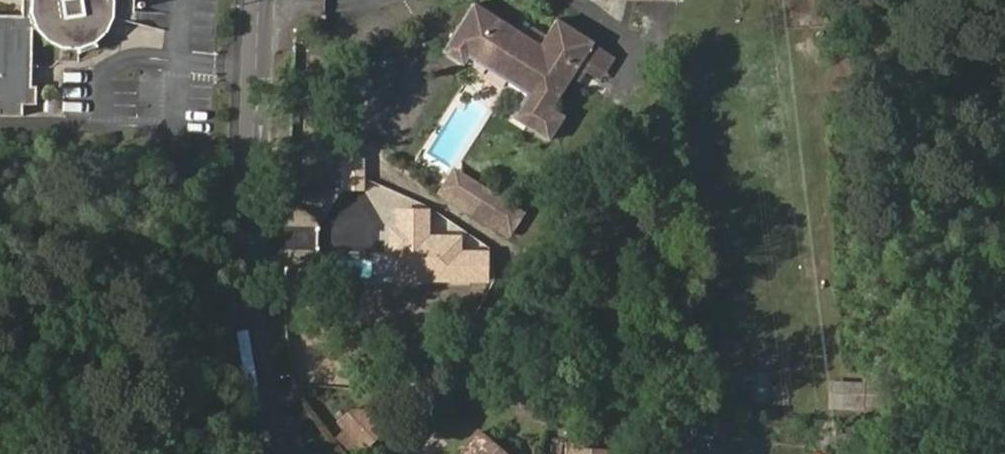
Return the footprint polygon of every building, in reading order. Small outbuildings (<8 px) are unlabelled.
[(27,10),(28,15),(30,23),(34,28),(42,38),(52,44),(65,48),(79,47),(78,51),(95,47),(94,40),(102,34),(108,26),(112,18),(149,26),(153,11),(132,10),(131,0),(27,0),(27,10)] [(474,0),(473,0),(442,49),(462,61),(468,52),(530,91),(523,100),(510,121),(544,143),(563,113),(546,102),(574,62),(589,40),(555,15),(539,41),(474,0)] [(24,116),(24,103),(37,104),(38,86),(32,86),(34,28),(30,23),(28,15),(0,14),(0,115),(24,116)] [(597,78),(613,55),(589,40),(574,62),(597,78)] [(530,91),(468,52),(462,61),(523,100),(530,91)] [(436,190),(445,196),(457,204),(447,219),(466,231),(476,215),(508,236),(525,211),(454,164),(436,190)] [(435,212),(447,219),(457,204),(445,196),(435,212)] [(354,407),(342,419),(367,445),(388,426),(371,408),(354,407)] [(477,431),(465,444),(469,448),(464,453),(502,453),(477,431)]
